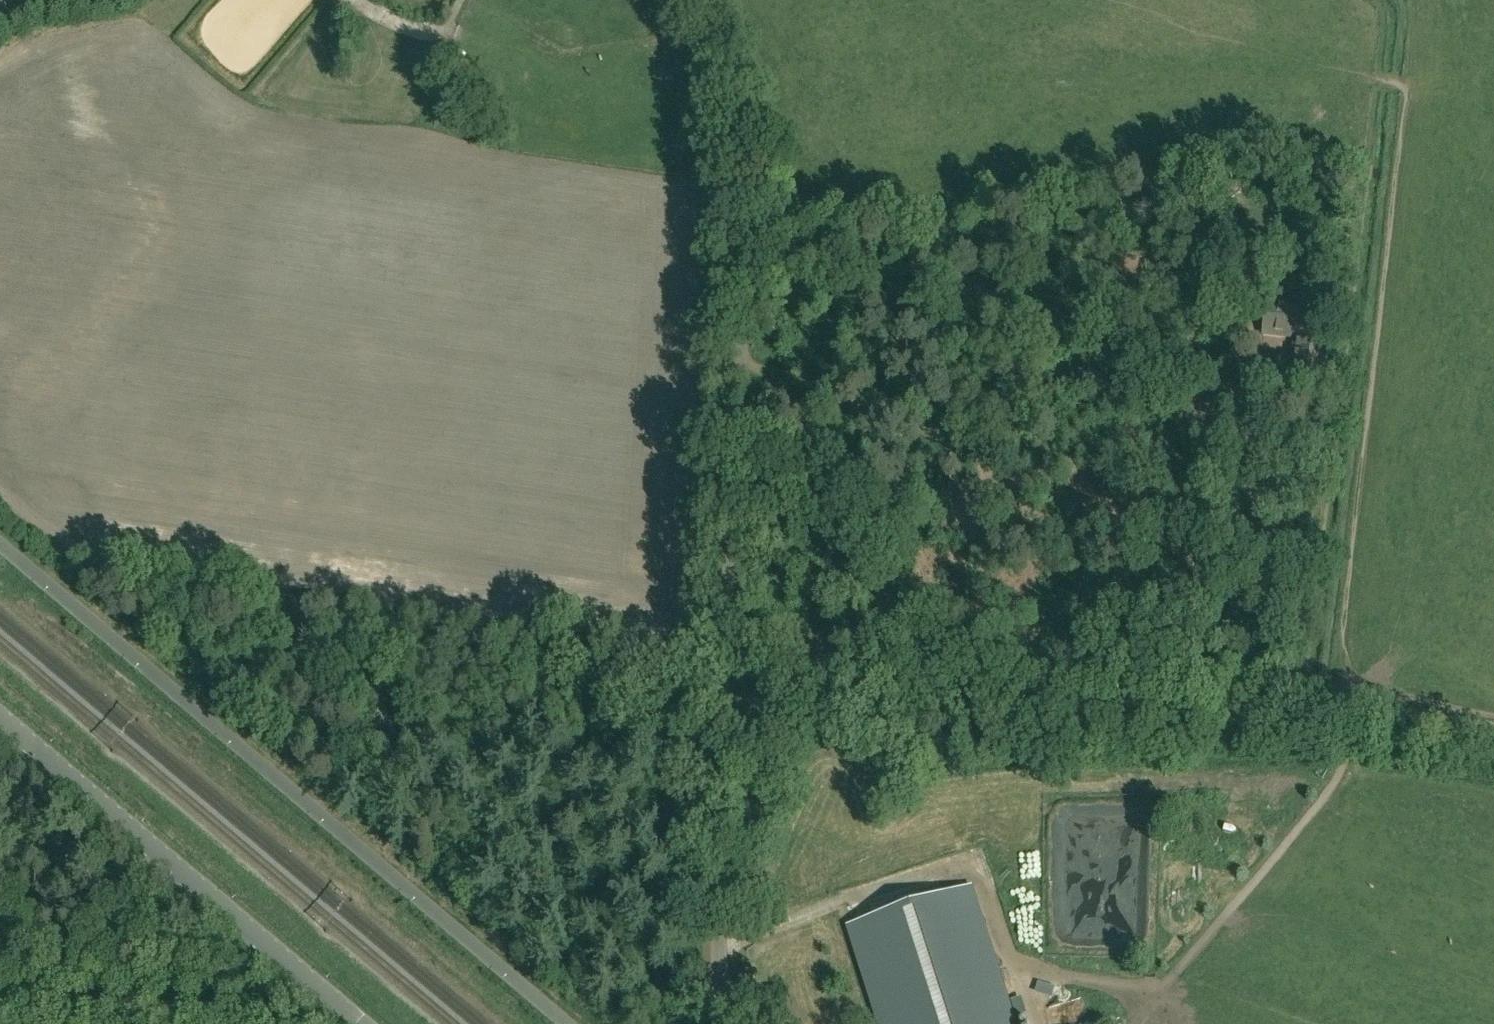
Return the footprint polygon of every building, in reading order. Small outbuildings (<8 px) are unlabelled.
[(1267,303),(1263,335),(1266,335),(1295,339),(1290,383),(1294,384),(1317,387),(1325,387),(1327,367),(1337,286),(1313,283),(1302,282),(1299,306),(1270,303),(1267,303)] [(884,1023),(1010,1023),(967,889),(853,925),(884,1023)]
